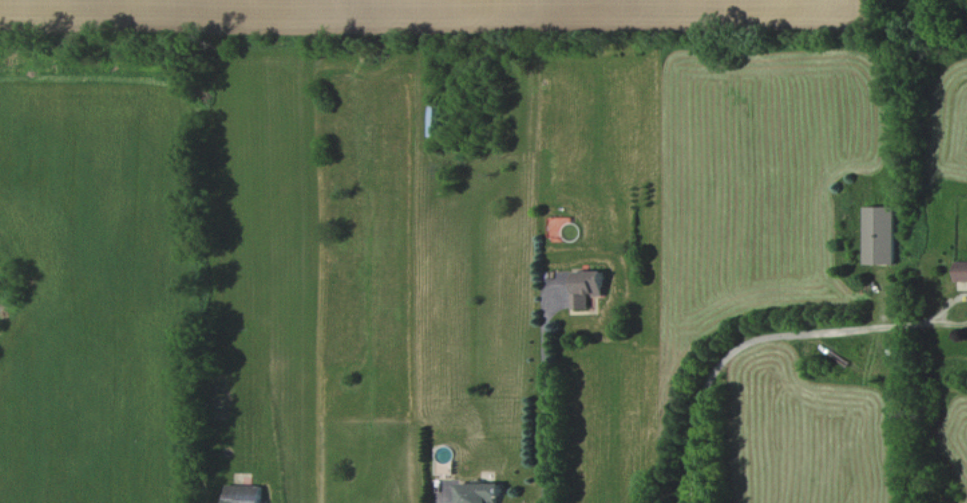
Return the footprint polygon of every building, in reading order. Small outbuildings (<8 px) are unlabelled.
[(896,263),(897,205),(867,205),(866,262),(896,263)] [(966,280),(966,260),(956,260),(957,280),(966,280)] [(606,270),(574,269),(574,307),(591,307),(591,294),(605,294),(606,270)] [(500,482),(458,482),(458,502),(500,502),(500,482)] [(226,483),(226,502),(261,502),(262,484),(226,483)]
